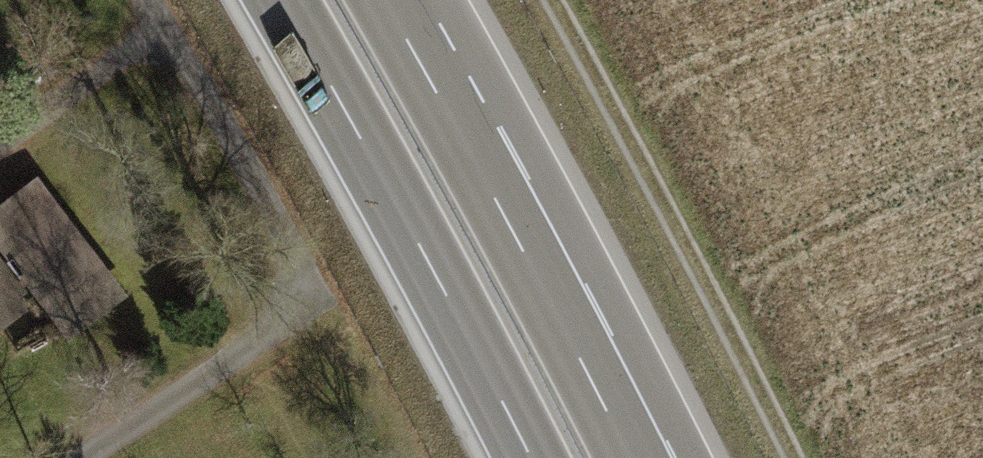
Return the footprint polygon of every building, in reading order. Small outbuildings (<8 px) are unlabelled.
[(45,300),(69,338),(132,297),(50,170),(0,202),(0,330),(45,300)]
